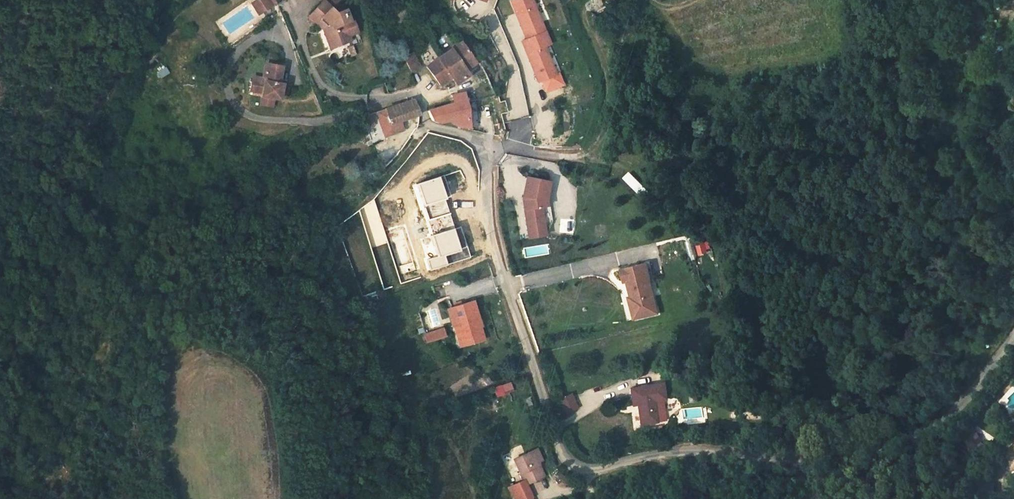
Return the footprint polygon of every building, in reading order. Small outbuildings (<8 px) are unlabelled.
[(269,0),(257,0),(255,1),(264,14),(274,7),(269,0)] [(511,2),(528,40),(546,33),(532,0),(515,0),(511,2)] [(309,16),(323,28),(329,41),(350,32),(345,22),(351,19),(345,7),(335,12),(321,1),(309,16)] [(353,39),(350,32),(329,41),(332,48),(353,39)] [(546,33),(528,40),(523,42),(540,83),(557,76),(545,47),(551,45),(546,33)] [(462,43),(440,55),(425,63),(440,85),(455,76),(460,82),(473,75),(470,69),(479,63),(462,43)] [(350,56),(357,55),(354,45),(348,46),(350,56)] [(412,55),(404,58),(409,65),(417,61),(412,55)] [(284,66),(266,64),(264,81),(254,79),(253,92),(264,94),(263,105),(275,107),(275,99),(283,100),(285,81),(283,80),(284,66)] [(166,67),(156,73),(159,79),(170,74),(166,67)] [(508,120),(528,116),(524,92),(511,94),(514,110),(506,112),(508,120)] [(474,125),(467,93),(455,97),(455,102),(430,109),(434,119),(441,118),(474,125)] [(415,98),(376,114),(386,136),(404,129),(400,120),(419,113),(415,98)] [(371,116),(363,120),(365,125),(374,122),(371,116)] [(365,125),(367,130),(376,127),(374,122),(365,125)] [(366,135),(368,144),(384,140),(381,131),(366,135)] [(642,197),(649,190),(629,171),(622,178),(642,197)] [(549,179),(527,173),(523,190),(525,191),(524,195),(522,195),(525,227),(541,225),(543,218),(541,203),(547,202),(547,196),(549,179)] [(453,228),(445,199),(450,198),(444,175),(416,182),(427,222),(430,221),(433,233),(453,228)] [(543,225),(543,218),(541,225),(525,227),(526,233),(544,231),(543,225)] [(429,271),(471,257),(460,226),(430,236),(437,256),(425,260),(429,271)] [(697,253),(712,251),(710,239),(696,240),(697,253)] [(655,292),(649,265),(624,271),(627,284),(630,283),(638,320),(660,316),(656,296),(654,297),(653,292),(655,292)] [(473,301),(455,306),(461,326),(455,328),(460,347),(483,340),(478,322),(479,322),(473,301)] [(442,332),(422,337),(425,345),(444,340),(442,332)] [(496,395),(513,393),(512,382),(494,385),(496,395)] [(659,419),(656,401),(663,400),(665,399),(662,382),(630,388),(633,404),(638,403),(642,422),(659,419)] [(563,415),(579,409),(574,394),(558,399),(563,415)] [(656,401),(659,419),(667,418),(663,400),(656,401)] [(984,455),(979,434),(970,442),(974,460),(984,455)] [(534,452),(538,461),(542,459),(538,450),(534,452)] [(527,485),(545,477),(538,461),(534,452),(516,460),(526,482),(510,489),(514,498),(531,498),(533,498),(527,485)]
